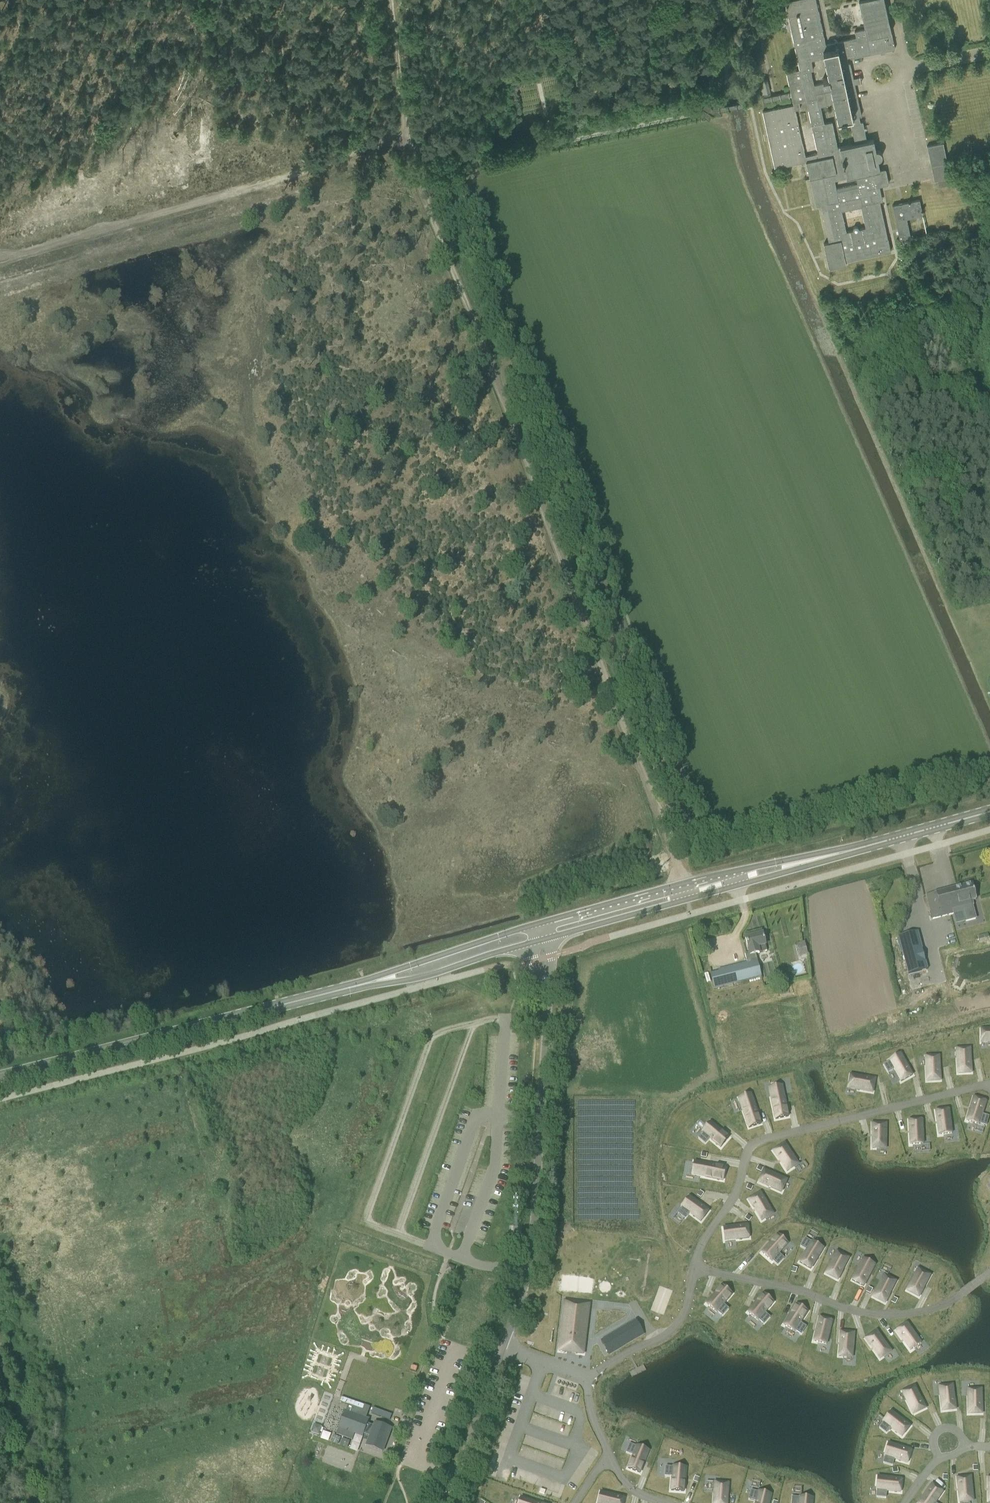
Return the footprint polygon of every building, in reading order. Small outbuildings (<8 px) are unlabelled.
[(865,29),(854,31),(856,37),(825,44),(818,10),(816,0),(797,0),(785,2),(788,16),(799,70),(786,72),(789,86),(792,85),(795,102),(793,103),(793,105),(763,111),(775,168),(806,161),(809,179),(811,179),(816,206),(821,205),(829,242),(824,243),(829,268),(846,264),(845,261),(891,251),(888,238),(883,239),(875,202),(880,201),(877,187),(888,184),(885,169),(880,170),(878,160),(879,160),(879,159),(880,159),(880,158),(881,158),(881,157),(882,157),(882,156),(882,155),(882,154),(882,153),(881,153),(881,152),(881,151),(880,151),(879,151),(879,150),(878,150),(877,150),(876,150),(874,139),(867,141),(863,121),(860,122),(859,116),(861,115),(850,63),(848,63),(847,58),(850,57),(851,58),(880,52),(880,54),(885,53),(885,51),(895,49),(884,0),(859,0),(865,29)] [(767,78),(758,79),(760,94),(769,92),(767,78)] [(927,146),(934,181),(937,180),(938,187),(951,184),(950,177),(943,143),(927,146)] [(923,215),(922,212),(923,212),(923,210),(921,210),(919,200),(910,202),(910,201),(908,201),(908,202),(892,205),(900,241),(911,239),(906,218),(923,215)] [(982,332),(974,336),(976,340),(977,342),(985,338),(982,332)] [(935,893),(926,895),(928,905),(932,920),(953,914),(955,922),(955,923),(956,923),(965,920),(974,918),(970,903),(976,901),(975,898),(977,896),(976,892),(974,892),(971,883),(935,893)] [(917,931),(898,936),(908,975),(927,970),(917,931)] [(709,975),(712,986),(713,988),(761,976),(755,954),(767,951),(762,934),(745,938),(749,953),(744,954),(746,963),(718,970),(718,973),(709,975)] [(804,942),(796,944),(799,957),(807,955),(804,942)] [(981,1042),(989,1042),(989,1029),(981,1029),(981,1042)] [(970,1048),(957,1049),(958,1073),(971,1072),(970,1048)] [(889,1061),(883,1065),(888,1073),(894,1069),(894,1070),(895,1070),(901,1081),(912,1075),(905,1063),(900,1054),(889,1060),(889,1061)] [(939,1056),(926,1057),(927,1081),(940,1080),(939,1056)] [(851,1075),(848,1088),(872,1092),(874,1079),(851,1075)] [(782,1085),(769,1088),(772,1103),(775,1119),(788,1117),(785,1100),(782,1085)] [(751,1094),(738,1098),(749,1128),(761,1124),(751,1094)] [(970,1109),(966,1121),(979,1124),(979,1123),(986,1125),(988,1117),(982,1115),(982,1114),(986,1101),(974,1097),(970,1109)] [(948,1109),(936,1111),(937,1123),(939,1135),(952,1133),(950,1123),(948,1109)] [(922,1120),(909,1120),(909,1134),(910,1145),(923,1144),(922,1133),(922,1120)] [(703,1133),(698,1138),(705,1144),(710,1138),(721,1147),(729,1138),(710,1122),(702,1132),(703,1133)] [(872,1124),(872,1148),(885,1148),(885,1124),(872,1124)] [(784,1144),(774,1151),(787,1171),(798,1164),(784,1144)] [(694,1161),(692,1174),(723,1180),(725,1168),(694,1161)] [(764,1170),(759,1182),(781,1192),(786,1180),(764,1170)] [(760,1193),(749,1200),(761,1220),(772,1214),(760,1193)] [(682,1207),(678,1213),(685,1218),(689,1213),(701,1221),(709,1211),(689,1196),(681,1207),(682,1207)] [(748,1225),(723,1228),(725,1241),(749,1238),(748,1225)] [(778,1234),(762,1253),(771,1261),(772,1260),(778,1265),(784,1258),(778,1253),(788,1243),(778,1234)] [(807,1250),(799,1262),(810,1269),(823,1248),(812,1241),(811,1242),(805,1239),(801,1246),(807,1250)] [(837,1252),(826,1273),(837,1279),(849,1258),(837,1252)] [(863,1259),(852,1280),(863,1286),(875,1265),(863,1259)] [(919,1269),(907,1291),(918,1296),(930,1275),(919,1269)] [(884,1275),(873,1297),(885,1303),(896,1281),(884,1275)] [(682,1298),(686,1283),(678,1281),(675,1297),(682,1298)] [(722,1285),(706,1304),(716,1312),(717,1311),(722,1316),(728,1309),(723,1304),(732,1293),(722,1285)] [(635,1309),(641,1295),(631,1291),(625,1304),(635,1309)] [(763,1294),(748,1312),(758,1321),(759,1320),(764,1324),(770,1317),(764,1313),(773,1302),(763,1294)] [(564,1301),(558,1350),(583,1353),(585,1334),(588,1308),(589,1304),(564,1301)] [(797,1304),(783,1325),(794,1332),(795,1331),(801,1334),(806,1327),(800,1323),(807,1311),(797,1304)] [(669,1313),(658,1322),(663,1328),(674,1318),(669,1313)] [(819,1317),(813,1341),(826,1344),(832,1320),(819,1317)] [(635,1320),(601,1341),(608,1354),(609,1354),(643,1333),(635,1320)] [(907,1323),(896,1331),(910,1350),(921,1343),(907,1323)] [(876,1331),(866,1339),(880,1358),(890,1351),(876,1331)] [(841,1332),(839,1356),(852,1357),(853,1333),(841,1332)] [(952,1385),(939,1386),(942,1410),(955,1409),(952,1385)] [(914,1386),(903,1392),(913,1414),(925,1408),(914,1386)] [(981,1389),(968,1389),(968,1413),(981,1413),(981,1389)] [(321,1422),(330,1396),(323,1394),(315,1420),(321,1422)] [(339,1428),(337,1435),(353,1441),(355,1434),(363,1436),(364,1434),(370,1437),(367,1446),(383,1452),(391,1429),(376,1423),(374,1426),(368,1424),(369,1420),(365,1419),(370,1407),(365,1405),(363,1410),(348,1405),(346,1412),(339,1428)] [(391,1415),(373,1408),(371,1413),(389,1420),(391,1415)] [(884,1422),(879,1428),(886,1433),(891,1428),(892,1429),(902,1436),(910,1426),(900,1419),(891,1411),(883,1421),(884,1422)] [(309,1432),(319,1435),(322,1426),(312,1423),(309,1432)] [(885,1456),(883,1463),(892,1465),(894,1459),(895,1459),(908,1463),(911,1450),(898,1446),(888,1443),(884,1456),(885,1456)] [(627,1452),(626,1452),(631,1454),(633,1455),(628,1468),(640,1473),(645,1460),(649,1450),(637,1445),(636,1447),(630,1444),(627,1452)] [(666,1467),(665,1476),(672,1476),(671,1490),(684,1491),(685,1478),(686,1467),(673,1466),(673,1467),(666,1467)] [(877,1476),(876,1489),(877,1490),(876,1497),(885,1498),(886,1491),(887,1491),(900,1492),(902,1479),(888,1478),(877,1476)] [(970,1476),(957,1477),(959,1502),(972,1500),(970,1476)] [(714,1502),(727,1502),(728,1483),(715,1482),(714,1502)] [(918,1502),(934,1502),(936,1501),(942,1491),(932,1484),(925,1494),(918,1502)] [(749,1499),(756,1501),(755,1502),(769,1502),(771,1494),(758,1491),(758,1492),(751,1491),(749,1499)] [(598,1502),(623,1502),(624,1497),(612,1494),(600,1492),(598,1502)]
